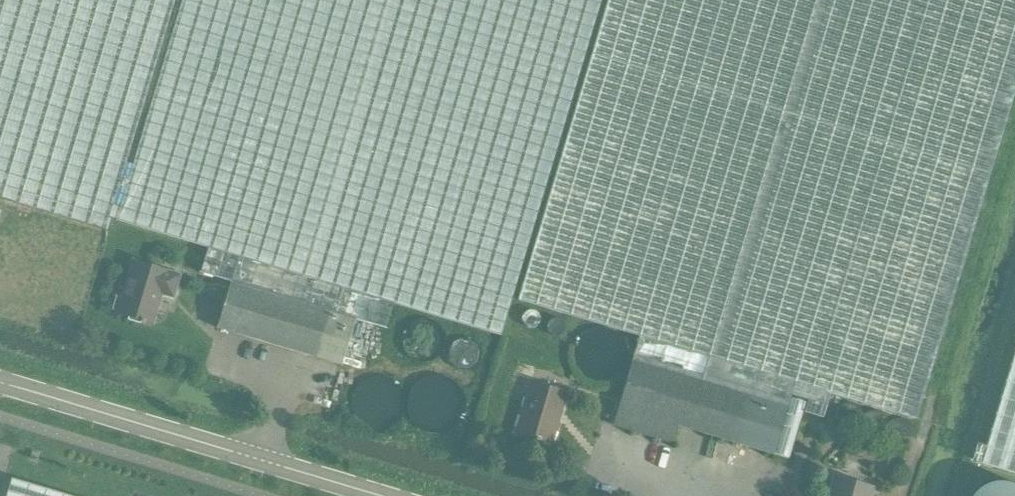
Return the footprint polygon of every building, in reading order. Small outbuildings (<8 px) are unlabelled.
[(106,230),(175,0),(0,0),(0,198),(106,230)] [(356,320),(388,329),(395,304),(501,336),(602,0),(182,0),(116,220),(210,249),(202,274),(232,283),(356,320)] [(789,408),(793,396),(809,401),(805,413),(824,419),(830,396),(915,422),(1014,91),(1014,0),(607,0),(518,299),(639,336),(632,360),(789,408)] [(177,289),(181,277),(133,262),(121,300),(117,298),(113,311),(118,313),(117,315),(154,326),(163,294),(171,297),(174,288),(177,289)] [(342,367),(356,320),(232,283),(218,329),(342,367)] [(774,457),(789,408),(632,360),(613,424),(673,442),(678,425),(774,457)] [(987,462),(1014,472),(1014,369),(987,462)] [(551,443),(566,392),(531,382),(516,432),(551,443)] [(11,478),(5,495),(71,495),(11,478)] [(871,489),(835,478),(830,495),(869,495),(871,489)]
